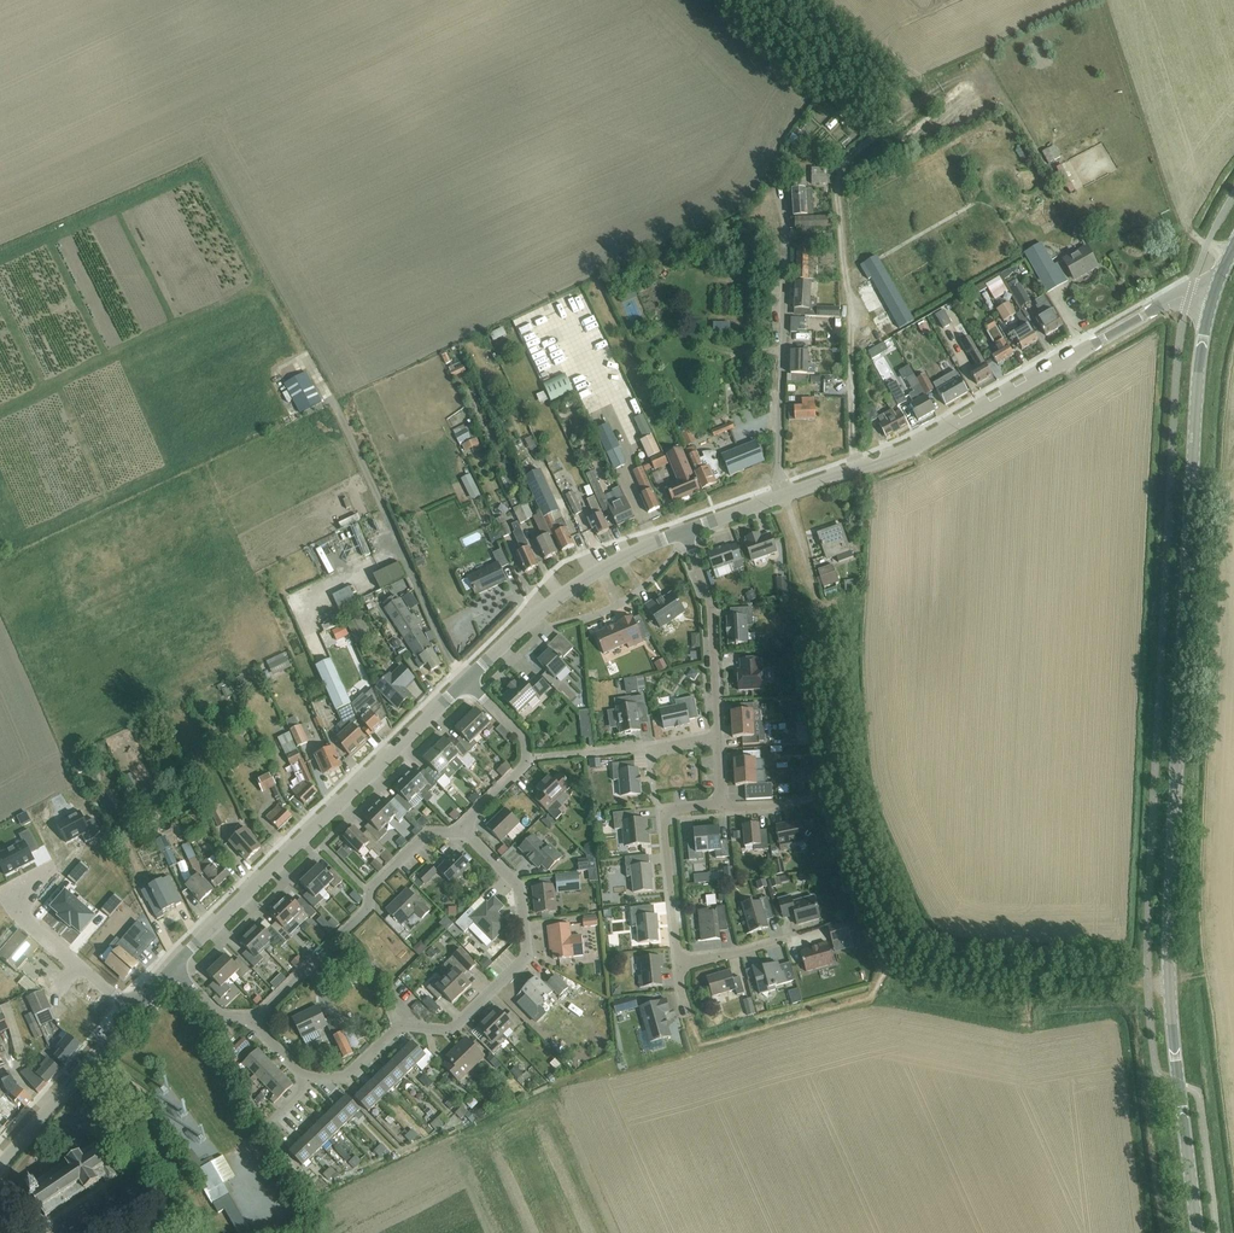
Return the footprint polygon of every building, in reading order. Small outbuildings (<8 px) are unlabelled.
[(843,109),(826,124),(833,132),(850,117),(843,109)] [(787,142),(794,147),(802,133),(795,128),(787,142)] [(811,184),(828,184),(828,168),(811,168),(811,184)] [(793,191),(795,216),(814,215),(812,189),(793,191)] [(795,218),(795,230),(831,230),(831,217),(795,218)] [(1042,244),(1025,253),(1047,293),(1067,282),(1057,264),(1054,265),(1042,244)] [(817,280),(817,248),(798,247),(797,280),(817,280)] [(1070,256),(1063,261),(1073,278),(1086,271),(1087,273),(1097,267),(1085,247),(1070,256)] [(855,288),(883,339),(914,321),(876,257),(860,266),(868,280),(855,288)] [(985,285),(995,300),(1008,292),(999,277),(985,285)] [(797,284),(796,310),(807,310),(806,317),(817,318),(817,317),(839,318),(840,309),(817,309),(817,299),(810,299),(811,284),(797,284)] [(1012,291),(1021,306),(1029,302),(1019,286),(1012,291)] [(1062,326),(1044,296),(1036,301),(1038,305),(1037,306),(1043,316),(1036,320),(1041,327),(1046,336),(1062,326)] [(997,311),(1004,322),(1016,316),(1009,304),(997,311)] [(935,316),(943,329),(952,325),(944,311),(935,316)] [(1015,314),(1024,328),(1013,335),(1023,351),(1038,342),(1020,311),(1015,314)] [(792,318),(792,333),(805,333),(805,318),(792,318)] [(986,332),(999,352),(993,355),(998,364),(1013,356),(993,321),(985,326),(988,331),(986,332)] [(926,334),(933,330),(928,322),(921,326),(926,334)] [(495,340),(509,335),(505,327),(492,332),(495,340)] [(527,339),(533,350),(542,344),(536,334),(527,339)] [(975,370),(970,374),(977,385),(992,376),(969,338),(966,340),(964,336),(960,338),(962,342),(967,352),(968,351),(976,364),(973,366),(975,370)] [(894,339),(872,347),(875,356),(898,348),(894,339)] [(542,348),(533,351),(537,362),(546,358),(542,348)] [(792,375),(809,375),(809,352),(793,351),(792,375)] [(893,371),(886,353),(874,357),(881,376),(893,371)] [(462,366),(450,372),(452,377),(465,371),(462,366)] [(572,376),(582,372),(580,367),(570,371),(572,376)] [(956,372),(934,384),(946,406),(968,393),(956,372)] [(553,400),(573,392),(566,373),(546,381),(553,400)] [(306,374),(285,385),(300,414),(321,402),(306,374)] [(934,411),(920,385),(914,374),(910,376),(909,377),(909,379),(909,381),(914,391),(909,394),(913,403),(910,404),(918,419),(934,411)] [(919,379),(928,395),(936,391),(927,375),(919,379)] [(788,385),(807,386),(808,377),(788,376),(788,385)] [(815,377),(814,389),(824,390),(825,378),(815,377)] [(887,385),(898,405),(907,401),(896,381),(887,385)] [(578,386),(583,398),(593,394),(588,382),(578,386)] [(547,390),(538,393),(542,403),(550,400),(547,390)] [(790,411),(790,422),(816,420),(815,399),(803,400),(803,408),(797,409),(797,411),(790,411)] [(873,405),(862,411),(868,423),(879,417),(873,405)] [(823,418),(832,419),(833,406),(824,406),(823,418)] [(880,425),(886,438),(908,426),(899,411),(894,414),(892,410),(880,416),(883,423),(880,425)] [(634,419),(643,438),(652,434),(642,415),(634,419)] [(732,423),(712,431),(714,436),(735,428),(732,423)] [(464,425),(453,431),(456,436),(455,437),(460,447),(462,446),(476,439),(478,438),(471,425),(465,428),(464,425)] [(625,466),(625,460),(609,426),(597,431),(615,470),(625,466)] [(690,428),(680,432),(686,446),(696,442),(690,428)] [(641,442),(650,459),(661,453),(652,436),(641,442)] [(476,439),(462,446),(465,452),(479,445),(476,439)] [(723,455),(731,475),(765,461),(757,441),(723,455)] [(695,446),(693,448),(686,450),(703,489),(717,483),(716,480),(722,477),(721,474),(720,471),(719,467),(719,464),(719,460),(716,460),(717,459),(716,458),(717,454),(716,453),(714,453),(712,453),(711,452),(709,452),(708,453),(706,453),(705,453),(703,454),(705,459),(701,461),(695,446)] [(671,496),(672,499),(673,502),(683,498),(685,498),(687,498),(688,497),(690,495),(699,491),(697,485),(697,483),(696,483),(693,477),(692,477),(682,452),(669,458),(679,483),(667,488),(670,494),(669,495),(670,496),(671,496)] [(650,460),(655,470),(668,463),(664,454),(650,460)] [(661,509),(656,499),(642,468),(634,472),(644,494),(641,496),(649,514),(661,509)] [(541,470),(526,477),(536,499),(542,512),(547,522),(552,534),(552,536),(555,535),(563,551),(576,545),(567,528),(560,532),(552,515),(560,511),(555,499),(541,470)] [(600,502),(606,499),(594,472),(587,475),(600,502)] [(460,479),(470,499),(471,500),(480,495),(470,475),(460,479)] [(613,491),(617,499),(618,502),(609,506),(618,527),(636,520),(621,487),(613,491)] [(572,491),(565,495),(575,515),(582,512),(572,491)] [(600,508),(594,496),(589,499),(597,517),(588,520),(593,531),(595,530),(598,537),(610,531),(600,508)] [(514,510),(519,521),(520,524),(528,521),(521,506),(514,509),(514,510)] [(359,512),(341,521),(344,527),(362,518),(359,512)] [(542,512),(533,517),(537,526),(543,538),(536,541),(545,559),(558,553),(549,535),(552,534),(547,522),(542,512)] [(496,519),(504,535),(511,532),(503,515),(496,519)] [(518,522),(512,525),(515,531),(513,532),(521,548),(524,547),(525,550),(517,553),(525,572),(538,566),(518,522)] [(841,525),(817,533),(827,561),(836,557),(839,563),(853,558),(851,552),(841,525)] [(745,543),(752,562),(776,553),(770,534),(761,537),(760,534),(745,539),(747,542),(745,543)] [(736,545),(729,547),(729,545),(707,553),(710,560),(708,563),(711,564),(713,571),(733,564),(735,571),(744,568),(736,545)] [(487,569),(468,578),(476,596),(507,581),(501,569),(509,565),(501,550),(493,554),(498,564),(487,569)] [(421,556),(415,559),(418,567),(424,564),(421,556)] [(398,564),(373,577),(380,591),(405,578),(398,564)] [(818,571),(824,587),(839,581),(832,565),(818,571)] [(788,600),(788,596),(786,577),(776,578),(778,597),(774,598),(775,601),(788,600)] [(854,580),(844,582),(845,591),(856,590),(854,580)] [(405,581),(396,585),(399,591),(408,587),(405,581)] [(334,593),(340,607),(359,598),(353,585),(334,593)] [(752,590),(744,595),(749,602),(757,598),(752,590)] [(367,596),(370,603),(381,599),(377,591),(367,596)] [(646,606),(661,629),(685,612),(672,593),(657,604),(654,600),(646,606)] [(399,600),(385,609),(418,659),(432,650),(399,600)] [(747,627),(753,627),(752,608),(730,609),(731,618),(727,618),(727,627),(726,627),(727,633),(728,633),(729,645),(736,645),(736,646),(738,646),(738,644),(748,644),(747,627)] [(324,627),(338,623),(335,614),(322,618),(324,627)] [(595,635),(604,654),(627,644),(629,649),(643,643),(633,619),(632,617),(618,623),(619,625),(595,635)] [(349,626),(359,643),(372,636),(362,618),(349,626)] [(345,623),(332,630),(336,639),(349,633),(345,623)] [(700,634),(691,634),(692,649),(700,648),(700,634)] [(545,655),(538,662),(555,679),(567,668),(561,662),(567,656),(574,650),(560,635),(553,641),(547,647),(548,649),(550,650),(545,655)] [(418,659),(416,660),(421,668),(425,665),(426,666),(427,665),(431,672),(442,665),(432,650),(418,659)] [(268,665),(273,676),(291,667),(286,657),(268,665)] [(663,659),(654,664),(659,672),(667,667),(663,659)] [(763,690),(761,659),(740,660),(741,670),(738,671),(739,691),(763,690)] [(331,661),(316,667),(330,697),(336,710),(350,704),(340,681),(331,661)] [(376,688),(398,709),(411,696),(404,689),(414,679),(402,667),(386,683),(383,681),(376,688)] [(691,669),(687,676),(694,681),(698,673),(691,669)] [(539,699),(550,688),(537,675),(527,685),(521,680),(517,684),(515,681),(508,689),(510,691),(503,697),(519,714),(528,705),(526,702),(535,694),(539,699)] [(645,677),(627,677),(627,691),(646,690),(645,677)] [(222,691),(225,699),(236,694),(231,682),(227,683),(226,682),(217,686),(220,692),(222,691)] [(374,715),(381,709),(372,690),(365,696),(364,695),(355,704),(356,705),(352,708),(358,716),(368,727),(364,730),(370,736),(373,733),(374,734),(383,725),(380,722),(381,722),(374,715)] [(644,696),(614,701),(619,728),(617,729),(617,731),(620,731),(621,734),(640,731),(639,725),(638,719),(647,718),(644,696)] [(660,710),(664,730),(675,727),(675,728),(682,727),(681,726),(689,724),(689,721),(698,719),(693,697),(675,701),(676,707),(660,710)] [(350,704),(336,710),(341,723),(338,726),(344,733),(339,738),(346,745),(343,747),(351,755),(368,739),(353,725),(358,721),(350,704)] [(731,712),(732,725),(761,724),(761,711),(758,711),(757,704),(740,704),(741,712),(731,712)] [(478,707),(466,718),(480,733),(488,726),(491,730),(495,726),(478,707)] [(588,738),(589,747),(596,746),(591,709),(578,710),(581,739),(588,738)] [(286,720),(291,731),(299,747),(308,743),(301,726),(300,727),(295,716),(286,720)] [(462,734),(456,739),(469,752),(479,743),(475,738),(480,733),(466,718),(456,728),(462,734)] [(761,724),(732,725),(733,738),(742,738),(743,745),(759,744),(759,737),(762,737),(762,724),(761,724)] [(497,729),(509,741),(513,736),(502,725),(497,729)] [(446,738),(435,748),(458,772),(465,765),(461,760),(469,752),(456,739),(451,744),(446,738)] [(293,741),(283,746),(301,786),(294,794),(305,805),(318,792),(310,783),(313,781),(304,760),(302,761),(293,741)] [(790,744),(773,744),(773,752),(790,752),(790,744)] [(431,764),(426,769),(439,783),(438,784),(444,790),(445,790),(445,789),(452,782),(452,780),(450,778),(458,772),(435,748),(425,758),(431,764)] [(317,757),(325,774),(342,766),(334,749),(317,757)] [(111,755),(123,777),(125,777),(131,789),(139,785),(132,773),(133,772),(121,750),(111,755)] [(734,760),(735,773),(765,772),(764,759),(760,759),(760,752),(743,753),(743,760),(734,760)] [(594,756),(594,765),(609,765),(609,757),(594,756)] [(499,771),(504,777),(514,768),(508,762),(499,771)] [(612,764),(614,781),(619,781),(621,797),(641,795),(640,784),(641,784),(640,777),(639,777),(638,769),(635,770),(634,762),(612,764)] [(414,768),(405,777),(428,801),(433,797),(429,792),(438,784),(439,783),(426,769),(420,775),(419,773),(414,768)] [(765,772),(735,773),(735,786),(745,786),(746,801),(773,799),(772,784),(765,785),(765,772)] [(557,801),(565,793),(572,786),(559,773),(552,780),(549,776),(536,788),(547,799),(541,805),(556,820),(562,814),(562,813),(564,811),(564,809),(557,801)] [(272,823),(280,831),(293,818),(283,808),(287,806),(273,774),(258,781),(263,792),(273,788),(280,806),(268,818),(272,823)] [(401,792),(395,797),(409,812),(415,807),(410,802),(418,794),(427,803),(428,801),(405,777),(395,786),(401,792)] [(789,785),(778,786),(779,795),(789,794),(789,785)] [(475,793),(468,799),(473,804),(481,797),(477,793),(476,794),(475,793)] [(385,797),(375,807),(390,821),(395,816),(399,821),(409,812),(395,797),(390,802),(385,797)] [(106,815),(115,809),(111,803),(102,809),(106,815)] [(227,824),(217,803),(209,807),(220,828),(227,824)] [(202,805),(197,808),(201,818),(207,815),(202,805)] [(370,821),(365,825),(368,829),(379,841),(388,832),(383,827),(390,821),(375,807),(365,816),(370,821)] [(513,841),(517,837),(525,830),(519,823),(506,809),(487,828),(500,842),(507,835),(513,841)] [(456,810),(450,816),(454,821),(461,814),(456,810)] [(615,830),(623,829),(627,834),(626,834),(628,847),(650,845),(649,834),(646,835),(645,819),(635,820),(634,811),(613,814),(615,830)] [(67,819),(57,824),(67,844),(82,836),(86,843),(94,839),(100,832),(94,820),(86,824),(80,812),(67,819)] [(547,815),(541,821),(550,830),(556,824),(547,815)] [(776,827),(780,850),(797,847),(796,843),(805,841),(801,822),(776,827)] [(743,826),(745,847),(753,846),(754,851),(768,850),(767,831),(759,831),(759,824),(743,826)] [(379,841),(368,829),(363,834),(355,826),(345,836),(360,853),(367,846),(371,850),(373,849),(379,856),(381,855),(388,863),(394,857),(387,849),(379,841)] [(188,833),(193,844),(206,838),(201,827),(188,833)] [(719,828),(706,829),(709,852),(715,852),(716,859),(729,857),(728,840),(721,841),(719,828)] [(231,843),(248,862),(262,849),(255,841),(256,840),(246,829),(231,843)] [(709,852),(706,829),(693,830),(695,844),(687,844),(689,861),(703,860),(702,853),(709,852)] [(0,855),(0,866),(5,876),(34,861),(31,854),(39,850),(29,831),(20,836),(23,843),(13,848),(0,855)] [(402,844),(408,840),(404,834),(398,838),(402,844)] [(165,851),(167,856),(172,867),(177,864),(164,836),(156,840),(162,853),(165,851)] [(519,850),(538,869),(542,866),(547,871),(562,858),(550,846),(547,849),(534,836),(519,850)] [(506,843),(499,848),(504,855),(511,849),(506,843)] [(198,868),(199,870),(203,868),(198,857),(196,858),(189,844),(183,847),(195,869),(198,868)] [(585,846),(584,851),(589,857),(595,856),(594,846),(590,844),(585,846)] [(463,873),(470,866),(456,853),(438,870),(452,884),(458,878),(463,878),(463,873)] [(587,860),(578,861),(579,872),(588,871),(597,870),(595,856),(589,857),(586,857),(587,860)] [(649,865),(648,856),(625,858),(627,878),(632,877),(634,893),(653,891),(652,875),(653,875),(652,865),(649,865)] [(210,880),(218,888),(231,876),(213,857),(203,866),(207,876),(211,879),(210,880)] [(375,859),(371,864),(379,872),(384,867),(375,859)] [(75,885),(90,869),(82,862),(67,878),(75,885)] [(321,863),(310,873),(325,888),(331,882),(336,887),(345,879),(334,867),(329,871),(321,863)] [(782,863),(774,865),(776,875),(785,874),(782,863)] [(431,867),(419,878),(415,883),(420,888),(437,872),(431,867)] [(732,867),(724,868),(725,880),(734,879),(732,867)] [(325,888),(310,873),(302,881),(310,890),(303,895),(314,907),(324,898),(319,893),(325,888)] [(709,874),(694,876),(695,884),(710,883),(709,874)] [(556,878),(539,880),(540,887),(534,888),(536,914),(556,911),(554,890),(578,887),(577,875),(556,878)] [(188,887),(202,903),(214,892),(200,876),(188,887)] [(769,879),(771,885),(779,883),(777,876),(769,879)] [(169,878),(142,892),(147,902),(148,902),(156,917),(156,916),(158,920),(164,917),(162,913),(182,903),(169,878)] [(765,880),(757,882),(759,889),(767,887),(765,880)] [(384,921),(399,936),(404,942),(411,935),(401,925),(414,912),(422,919),(429,912),(422,904),(408,889),(386,911),(390,915),(384,921)] [(60,898),(51,909),(60,916),(58,918),(64,923),(84,900),(80,896),(76,901),(66,892),(60,898)] [(109,918),(123,902),(115,894),(101,911),(109,918)] [(289,894),(279,904),(294,920),(300,925),(310,916),(311,917),(315,912),(301,897),(296,902),(289,894)] [(484,897),(474,906),(478,910),(488,902),(484,897)] [(742,904),(750,934),(762,930),(761,930),(768,928),(765,918),(773,916),(767,897),(759,899),(760,902),(753,904),(752,901),(742,904)] [(795,916),(798,926),(820,919),(814,897),(792,903),(790,897),(778,900),(784,919),(795,916)] [(479,938),(487,946),(492,941),(493,941),(508,925),(497,914),(503,908),(494,898),(488,904),(487,903),(476,914),(471,908),(455,924),(464,933),(474,923),(484,933),(479,938)] [(84,900),(64,923),(71,928),(72,927),(80,934),(95,918),(85,909),(89,904),(84,900)] [(346,910),(350,914),(357,908),(352,903),(346,910)] [(277,920),(271,926),(286,941),(292,935),(290,933),(293,930),(289,925),(294,920),(279,904),(270,913),(277,920)] [(630,909),(632,928),(637,928),(639,944),(659,941),(657,926),(658,925),(657,915),(655,916),(654,906),(630,909)] [(457,907),(449,907),(448,916),(456,916),(457,907)] [(708,913),(708,910),(698,911),(702,941),(720,939),(719,929),(727,929),(725,907),(716,908),(717,912),(708,913)] [(611,909),(602,910),(603,918),(608,918),(611,914),(611,909)] [(327,921),(319,913),(314,918),(321,926),(327,921)] [(332,918),(328,922),(335,929),(339,925),(332,918)] [(597,918),(584,919),(583,919),(584,927),(598,926),(597,918)] [(260,922),(250,932),(265,947),(271,942),(275,946),(279,942),(282,945),(286,941),(271,926),(267,930),(260,922)] [(118,953),(108,965),(125,980),(138,965),(133,961),(144,948),(139,943),(148,933),(138,923),(115,950),(118,953)] [(847,923),(828,928),(832,943),(851,937),(847,923)] [(582,936),(571,937),(569,924),(548,927),(550,944),(552,944),(554,960),(573,958),(573,957),(584,956),(582,936)] [(19,973),(40,949),(21,932),(0,955),(0,957),(19,973)] [(265,947),(250,932),(241,941),(248,949),(243,954),(255,967),(264,957),(260,952),(265,947)] [(421,941),(415,947),(420,953),(426,947),(421,941)] [(804,963),(806,972),(833,964),(827,943),(818,946),(818,947),(801,952),(803,960),(802,960),(803,963),(804,963)] [(431,947),(426,953),(431,959),(437,953),(431,947)] [(451,973),(446,978),(462,995),(471,985),(463,977),(469,971),(469,972),(476,965),(461,949),(444,966),(451,973)] [(291,962),(297,969),(305,961),(299,954),(291,962)] [(227,955),(218,964),(231,977),(236,972),(242,978),(251,969),(239,958),(234,962),(227,955)] [(662,968),(661,956),(640,959),(642,977),(639,977),(640,988),(662,986),(660,968),(662,968)] [(486,957),(480,963),(486,969),(492,963),(486,957)] [(51,970),(55,965),(47,959),(43,964),(51,970)] [(762,964),(752,967),(752,970),(755,977),(760,995),(770,992),(769,988),(796,981),(790,963),(779,966),(778,963),(763,967),(762,964)] [(231,977),(218,964),(209,972),(217,980),(211,985),(223,997),(232,988),(226,982),(231,977)] [(752,970),(746,972),(748,979),(755,977),(752,970)] [(340,975),(351,997),(359,993),(347,971),(340,975)] [(707,978),(712,997),(736,990),(737,996),(744,993),(740,977),(733,979),(730,971),(707,978)] [(271,982),(277,988),(288,978),(283,972),(271,982)] [(538,1007),(544,1013),(546,1013),(550,1009),(550,1007),(544,1001),(554,991),(560,997),(568,989),(555,976),(545,986),(536,977),(522,991),(538,1007)] [(462,995),(446,978),(440,984),(436,980),(427,989),(438,1000),(443,995),(452,1004),(462,995)] [(397,992),(406,983),(401,979),(393,988),(397,992)] [(620,986),(611,987),(612,996),(621,995),(620,986)] [(792,1005),(801,1002),(797,989),(788,992),(792,1005)] [(27,999),(34,1017),(35,1017),(35,1016),(44,1012),(50,1009),(42,992),(39,993),(37,990),(27,994),(28,998),(27,999)] [(634,997),(613,1003),(616,1014),(637,1008),(634,997)] [(751,998),(743,1000),(747,1016),(756,1014),(751,998)] [(651,1043),(653,1051),(665,1047),(663,1039),(670,1037),(663,1013),(670,1011),(667,1000),(660,1002),(660,1001),(640,1007),(651,1043)] [(434,1003),(429,1009),(434,1014),(440,1009),(434,1003)] [(332,1035),(339,1031),(332,1016),(324,1020),(317,1006),(293,1019),(303,1038),(327,1026),(332,1035)] [(497,1008),(487,1018),(503,1035),(509,1029),(514,1033),(523,1024),(511,1012),(506,1017),(497,1008)] [(9,1028),(0,1009),(0,1032),(9,1028)] [(63,1032),(68,1036),(68,1035),(81,1046),(92,1034),(68,1013),(62,1020),(57,1026),(63,1032)] [(485,1037),(480,1042),(492,1054),(501,1046),(496,1041),(503,1035),(487,1018),(477,1029),(485,1037)] [(37,1022),(29,1026),(35,1039),(43,1036),(37,1022)] [(64,1066),(81,1046),(68,1035),(68,1036),(63,1032),(58,1037),(63,1041),(58,1047),(61,1050),(54,1058),(64,1066)] [(343,1059),(353,1054),(343,1033),(333,1037),(340,1053),(337,1054),(340,1060),(343,1058),(343,1059)] [(29,1062),(23,1035),(14,1037),(21,1065),(29,1062)] [(249,1045),(243,1039),(234,1048),(240,1054),(249,1045)] [(466,1039),(446,1058),(449,1061),(443,1067),(458,1082),(464,1076),(462,1074),(474,1062),(476,1064),(484,1057),(466,1039)] [(413,1042),(403,1052),(418,1067),(422,1071),(431,1061),(413,1042)] [(231,1049),(226,1052),(227,1053),(230,1058),(235,1055),(231,1049)] [(247,1067),(255,1075),(270,1061),(258,1049),(239,1068),(242,1071),(247,1067)] [(418,1067),(416,1065),(403,1052),(393,1061),(407,1075),(414,1068),(415,1069),(418,1067)] [(487,1059),(496,1069),(501,1064),(491,1055),(487,1059)] [(42,1069),(36,1075),(46,1085),(60,1070),(48,1059),(40,1067),(42,1069)] [(258,1079),(267,1087),(281,1073),(270,1061),(255,1075),(250,1080),(254,1083),(258,1079)] [(393,1061),(384,1070),(398,1085),(401,1083),(400,1081),(407,1075),(393,1061)] [(46,1085),(36,1075),(31,1067),(20,1073),(38,1094),(46,1085)] [(516,1067),(510,1072),(517,1080),(523,1075),(516,1067)] [(384,1070),(374,1080),(387,1093),(395,1086),(396,1088),(398,1085),(384,1070)] [(9,1095),(25,1109),(32,1100),(16,1086),(9,1072),(0,1077),(0,1078),(7,1092),(10,1094),(9,1095)] [(281,1073),(267,1087),(275,1096),(270,1100),(274,1104),(293,1085),(281,1073)] [(374,1080),(365,1089),(379,1104),(382,1101),(381,1100),(387,1093),(374,1080)] [(379,1104),(365,1089),(355,1098),(369,1112),(376,1105),(377,1106),(379,1104)] [(261,1094),(255,1099),(259,1104),(265,1098),(261,1094)] [(12,1124),(25,1109),(9,1095),(0,1105),(0,1113),(12,1124)] [(347,1096),(337,1105),(352,1121),(354,1118),(353,1117),(360,1110),(347,1096)] [(476,1096),(469,1103),(474,1108),(481,1101),(476,1096)] [(213,1140),(177,1101),(172,1105),(177,1111),(170,1118),(205,1158),(212,1152),(206,1145),(213,1140)] [(337,1105),(328,1115),(341,1129),(348,1122),(349,1123),(352,1121),(337,1105)] [(463,1106),(459,1110),(465,1116),(468,1112),(463,1106)] [(465,1116),(459,1110),(455,1113),(461,1119),(465,1116)] [(12,1124),(0,1113),(0,1137),(12,1124)] [(328,1115),(318,1124),(333,1139),(335,1137),(334,1135),(341,1129),(328,1115)] [(438,1118),(434,1121),(440,1128),(444,1124),(438,1118)] [(440,1128),(434,1121),(430,1124),(436,1131),(440,1128)] [(318,1124),(309,1134),(322,1147),(329,1141),(330,1142),(333,1139),(318,1124)] [(412,1129),(408,1134),(414,1140),(418,1135),(412,1129)] [(309,1134),(299,1143),(314,1158),(317,1155),(315,1154),(322,1147),(309,1134)] [(414,1140),(408,1134),(403,1139),(409,1144),(414,1140)] [(314,1158),(299,1143),(289,1152),(303,1166),(310,1159),(311,1161),(314,1158)] [(381,1143),(378,1147),(385,1155),(391,1152),(388,1148),(387,1149),(381,1143)] [(107,1184),(117,1178),(109,1165),(110,1164),(101,1151),(100,1151),(95,1144),(88,1149),(88,1148),(27,1189),(31,1196),(29,1197),(32,1202),(29,1203),(34,1210),(39,1207),(46,1217),(89,1189),(91,1191),(97,1188),(95,1185),(99,1183),(98,1182),(103,1179),(107,1184)] [(342,1162),(350,1155),(342,1146),(334,1153),(342,1162)] [(385,1155),(378,1147),(375,1149),(382,1155),(383,1153),(385,1155)] [(356,1155),(352,1159),(358,1165),(362,1161),(356,1155)] [(358,1165),(352,1159),(349,1163),(355,1169),(358,1165)] [(195,1173),(219,1214),(225,1210),(238,1232),(251,1232),(229,1195),(223,1184),(211,1163),(195,1173)] [(330,1167),(326,1171),(332,1177),(336,1173),(330,1167)] [(332,1177),(326,1171),(323,1175),(329,1181),(332,1177)]
